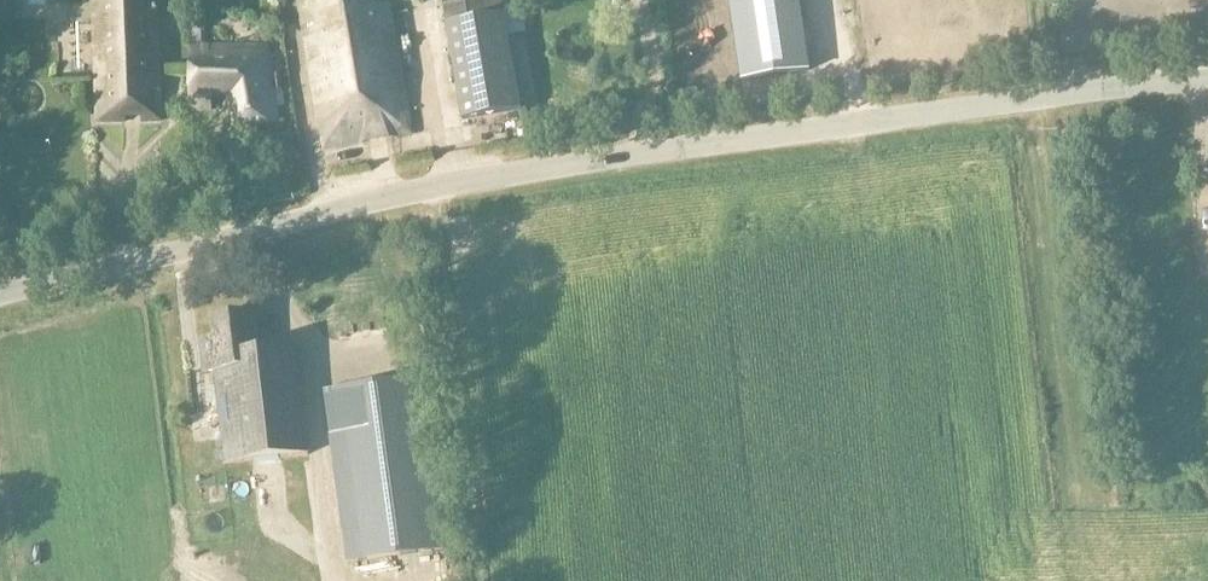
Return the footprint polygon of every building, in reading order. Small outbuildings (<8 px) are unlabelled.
[(26,0),(3,0),(3,8),(26,8),(26,0)] [(157,0),(93,0),(98,123),(161,120),(157,0)] [(412,135),(389,6),(371,9),(370,0),(301,0),(299,0),(307,43),(307,47),(325,150),(412,135)] [(502,0),(491,0),(444,8),(464,121),(521,111),(502,0)] [(734,79),(812,70),(799,0),(720,0),(734,79)] [(185,15),(185,46),(204,45),(204,15),(185,15)] [(269,46),(193,47),(191,109),(210,109),(212,97),(231,95),(235,127),(278,122),(269,46)] [(253,313),(212,318),(214,338),(200,340),(203,372),(218,370),(229,463),(308,454),(295,347),(257,352),(253,313)] [(328,390),(352,561),(443,548),(420,378),(328,390)]
